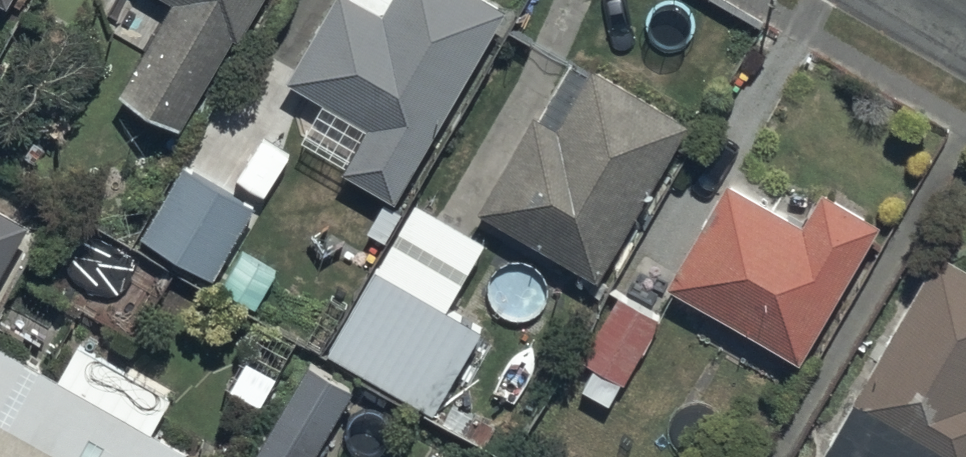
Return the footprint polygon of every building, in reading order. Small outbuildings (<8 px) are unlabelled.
[(14,13),(22,0),(0,0),(0,5),(14,13)] [(172,8),(120,99),(184,136),(238,42),(242,45),(267,0),(159,0),(172,8)] [(474,0),(338,0),(289,87),(303,95),(289,119),(354,155),(342,175),(400,207),(506,18),(474,0)] [(697,130),(594,71),(556,137),(533,124),(480,216),(606,288),(697,130)] [(256,210),(187,172),(143,245),(215,285),(256,210)] [(804,231),(727,187),(671,292),(803,368),(883,231),(824,196),(804,231)] [(35,231),(0,211),(0,294),(35,231)] [(939,260),(828,456),(965,456),(965,275),(939,260)] [(486,337),(377,274),(327,361),(437,424),(486,337)] [(662,325),(619,300),(581,366),(597,375),(585,396),(612,411),(662,325)] [(0,328),(0,456),(188,456),(199,438),(0,328)] [(310,370),(258,456),(319,456),(355,397),(310,370)]
